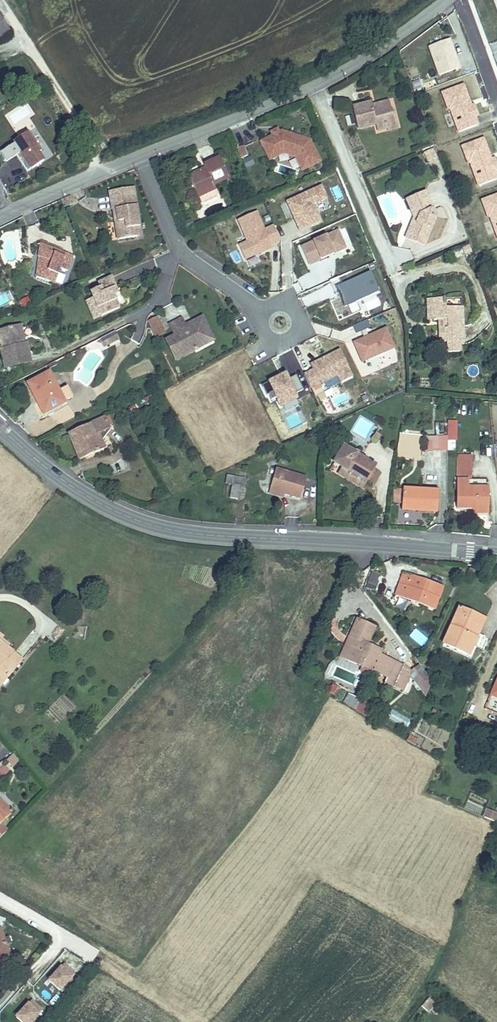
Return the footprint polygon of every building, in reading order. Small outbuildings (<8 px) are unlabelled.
[(9,31),(0,19),(0,38),(9,31)] [(449,39),(427,46),(437,76),(459,68),(449,39)] [(410,76),(416,74),(412,63),(406,65),(410,76)] [(412,82),(414,90),(421,88),(419,80),(412,82)] [(386,125),(396,122),(394,113),(391,111),(389,102),(376,105),(377,109),(373,110),(372,106),(371,103),(352,108),(358,129),(376,124),(377,131),(387,128),(386,125)] [(398,128),(396,122),(386,125),(387,128),(388,131),(398,128)] [(266,155),(267,156),(283,150),(284,155),(306,147),(299,126),(261,139),(261,138),(260,137),(250,141),(256,158),(266,155)] [(24,172),(44,162),(29,133),(0,147),(0,152),(5,161),(16,156),(24,172)] [(244,146),(237,149),(241,159),(248,156),(244,146)] [(432,148),(423,152),(427,162),(436,157),(432,148)] [(268,161),(284,155),(283,150),(267,156),(268,161)] [(204,165),(205,167),(206,169),(189,176),(199,197),(216,189),(214,185),(229,178),(219,158),(204,165)] [(189,175),(189,176),(206,169),(205,167),(189,175)] [(322,187),(280,205),(291,229),(333,211),(322,187)] [(219,194),(216,189),(199,197),(201,202),(204,203),(218,197),(219,194)] [(417,230),(410,227),(406,237),(424,245),(436,217),(425,192),(406,200),(414,217),(420,215),(422,218),(417,230)] [(135,226),(140,226),(136,205),(126,206),(124,195),(112,198),(113,209),(117,208),(119,220),(115,221),(118,239),(137,236),(135,226)] [(259,212),(238,221),(247,243),(268,234),(259,212)] [(414,217),(410,227),(417,230),(422,218),(420,215),(414,217)] [(191,218),(183,222),(187,229),(194,226),(191,218)] [(340,231),(301,247),(312,270),(350,253),(340,231)] [(41,244),(39,257),(42,248),(64,256),(65,253),(41,244)] [(43,258),(37,277),(54,283),(60,268),(68,271),(73,256),(65,253),(64,256),(42,248),(39,257),(43,258)] [(131,277),(157,270),(154,261),(128,268),(131,277)] [(371,273),(338,288),(349,308),(381,293),(371,273)] [(114,287),(115,286),(111,277),(97,283),(100,287),(91,292),(93,298),(102,316),(120,308),(114,295),(113,294),(114,287)] [(94,319),(102,316),(93,298),(86,301),(94,319)] [(442,298),(442,299),(442,303),(433,303),(434,320),(439,320),(447,319),(447,328),(443,328),(440,331),(440,339),(444,342),(448,342),(448,353),(460,352),(460,343),(464,343),(462,307),(445,308),(445,298),(442,298)] [(429,320),(434,320),(433,303),(442,303),(442,299),(428,299),(429,320)] [(152,330),(161,325),(158,317),(148,322),(152,330)] [(176,359),(207,344),(200,330),(207,327),(202,317),(193,322),(194,324),(190,326),(189,324),(186,326),(183,321),(182,319),(170,325),(175,336),(166,340),(176,359)] [(356,334),(370,328),(366,319),(352,325),(356,334)] [(165,333),(161,325),(152,330),(156,337),(165,333)] [(1,349),(5,367),(31,361),(27,344),(25,344),(23,344),(18,326),(0,331),(0,334),(4,349),(1,349)] [(214,340),(207,327),(200,330),(207,344),(214,340)] [(390,327),(353,342),(363,370),(401,355),(390,327)] [(115,331),(109,334),(114,342),(119,339),(115,331)] [(114,342),(109,334),(100,339),(103,347),(114,342)] [(309,366),(312,371),(305,375),(311,391),(324,386),(338,380),(342,386),(358,381),(344,351),(309,366)] [(476,365),(467,368),(470,377),(479,374),(476,365)] [(43,414),(65,403),(64,401),(72,397),(67,387),(59,391),(49,372),(28,383),(43,414)] [(291,375),(269,384),(281,410),(302,401),(291,375)] [(98,434),(110,429),(105,417),(69,432),(80,459),(105,449),(98,434)] [(447,437),(426,437),(426,450),(447,451),(447,437)] [(345,444),(343,448),(358,457),(361,453),(345,444)] [(366,482),(373,469),(374,467),(358,457),(343,448),(334,463),(342,468),(350,472),(348,475),(364,484),(366,482)] [(471,477),(472,455),(456,454),(455,476),(471,477)] [(361,488),(364,484),(348,475),(350,472),(342,468),(338,475),(361,488)] [(270,489),(285,494),(301,498),(307,478),(276,469),(270,489)] [(381,473),(373,469),(366,482),(373,486),(381,473)] [(240,492),(242,478),(227,475),(226,484),(232,485),(230,498),(238,500),(240,492)] [(469,479),(458,479),(457,508),(472,508),(489,508),(489,487),(469,487),(469,481),(469,479)] [(439,490),(403,488),(402,510),(437,513),(439,490)] [(475,570),(469,568),(464,580),(470,583),(475,570)] [(379,575),(372,572),(366,587),(373,590),(379,575)] [(404,573),(396,595),(434,609),(443,586),(404,573)] [(468,656),(476,637),(470,634),(479,616),(460,607),(443,645),(468,656)] [(485,618),(479,616),(470,634),(476,637),(485,618)] [(357,620),(349,638),(353,639),(344,659),(387,678),(385,683),(403,690),(411,672),(404,666),(379,655),(381,651),(367,645),(375,628),(357,620)] [(414,628),(408,636),(422,646),(428,638),(414,628)] [(8,648),(0,642),(2,640),(3,638),(0,635),(0,686),(1,687),(22,660),(8,648)] [(340,657),(344,659),(353,639),(349,638),(340,657)] [(9,646),(2,640),(0,642),(8,648),(9,646)] [(331,685),(328,694),(338,698),(342,689),(331,685)] [(343,704),(355,707),(358,698),(346,694),(343,704)] [(418,740),(409,736),(407,740),(415,745),(418,740)] [(12,753),(5,759),(12,767),(19,761),(12,753)] [(7,818),(3,814),(9,808),(0,799),(0,824),(7,818)] [(10,808),(9,808),(3,814),(7,818),(13,811),(10,808)] [(487,810),(484,817),(495,822),(496,817),(496,815),(487,810)] [(9,952),(1,926),(0,927),(0,947),(9,952)] [(7,965),(11,957),(9,952),(0,947),(0,961),(7,965)] [(64,963),(49,980),(60,989),(75,973),(64,963)] [(422,1007),(428,1012),(435,1003),(429,998),(422,1007)] [(23,1021),(31,1021),(43,1009),(32,999),(16,1016),(23,1021)]
